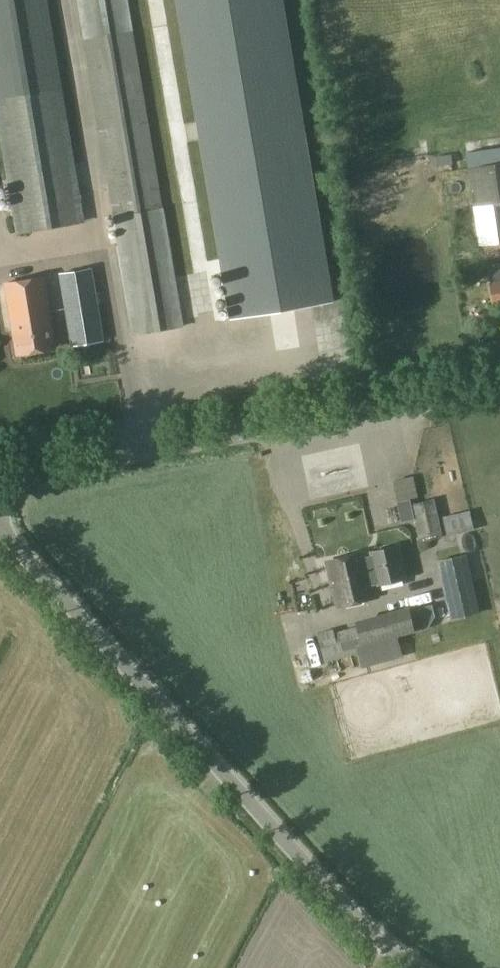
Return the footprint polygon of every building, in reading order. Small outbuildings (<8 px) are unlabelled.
[(47,0),(0,0),(0,97),(62,87),(47,0)] [(160,191),(128,0),(76,0),(133,335),(183,327),(160,191)] [(233,318),(333,301),(281,0),(178,0),(233,318)] [(0,97),(0,139),(16,234),(85,222),(62,87),(0,97)] [(452,164),(451,155),(435,157),(436,166),(452,164)] [(469,167),(473,195),(499,191),(499,163),(469,167)] [(473,195),(480,245),(483,245),(499,242),(499,191),(473,195)] [(488,265),(491,283),(490,283),(493,303),(499,302),(499,264),(488,265)] [(59,273),(71,346),(104,341),(92,267),(59,273)] [(5,283),(17,354),(55,348),(43,277),(5,283)] [(385,499),(410,496),(407,475),(382,478),(385,499)] [(435,498),(411,503),(415,520),(420,543),(443,537),(435,498)] [(410,500),(397,502),(402,523),(415,520),(411,503),(410,500)] [(443,518),(447,537),(473,532),(469,513),(443,518)] [(362,555),(362,554),(356,555),(360,575),(366,573),(368,584),(378,582),(379,584),(404,578),(397,546),(370,552),(371,556),(363,558),(362,555)] [(360,575),(356,555),(327,562),(336,604),(371,597),(368,584),(366,573),(360,575)] [(438,562),(451,619),(479,613),(466,556),(438,562)] [(361,644),(356,627),(334,632),(333,628),(317,632),(325,663),(358,654),(356,646),(361,644)] [(361,646),(361,644),(356,646),(358,654),(361,668),(403,657),(398,636),(361,646)]
